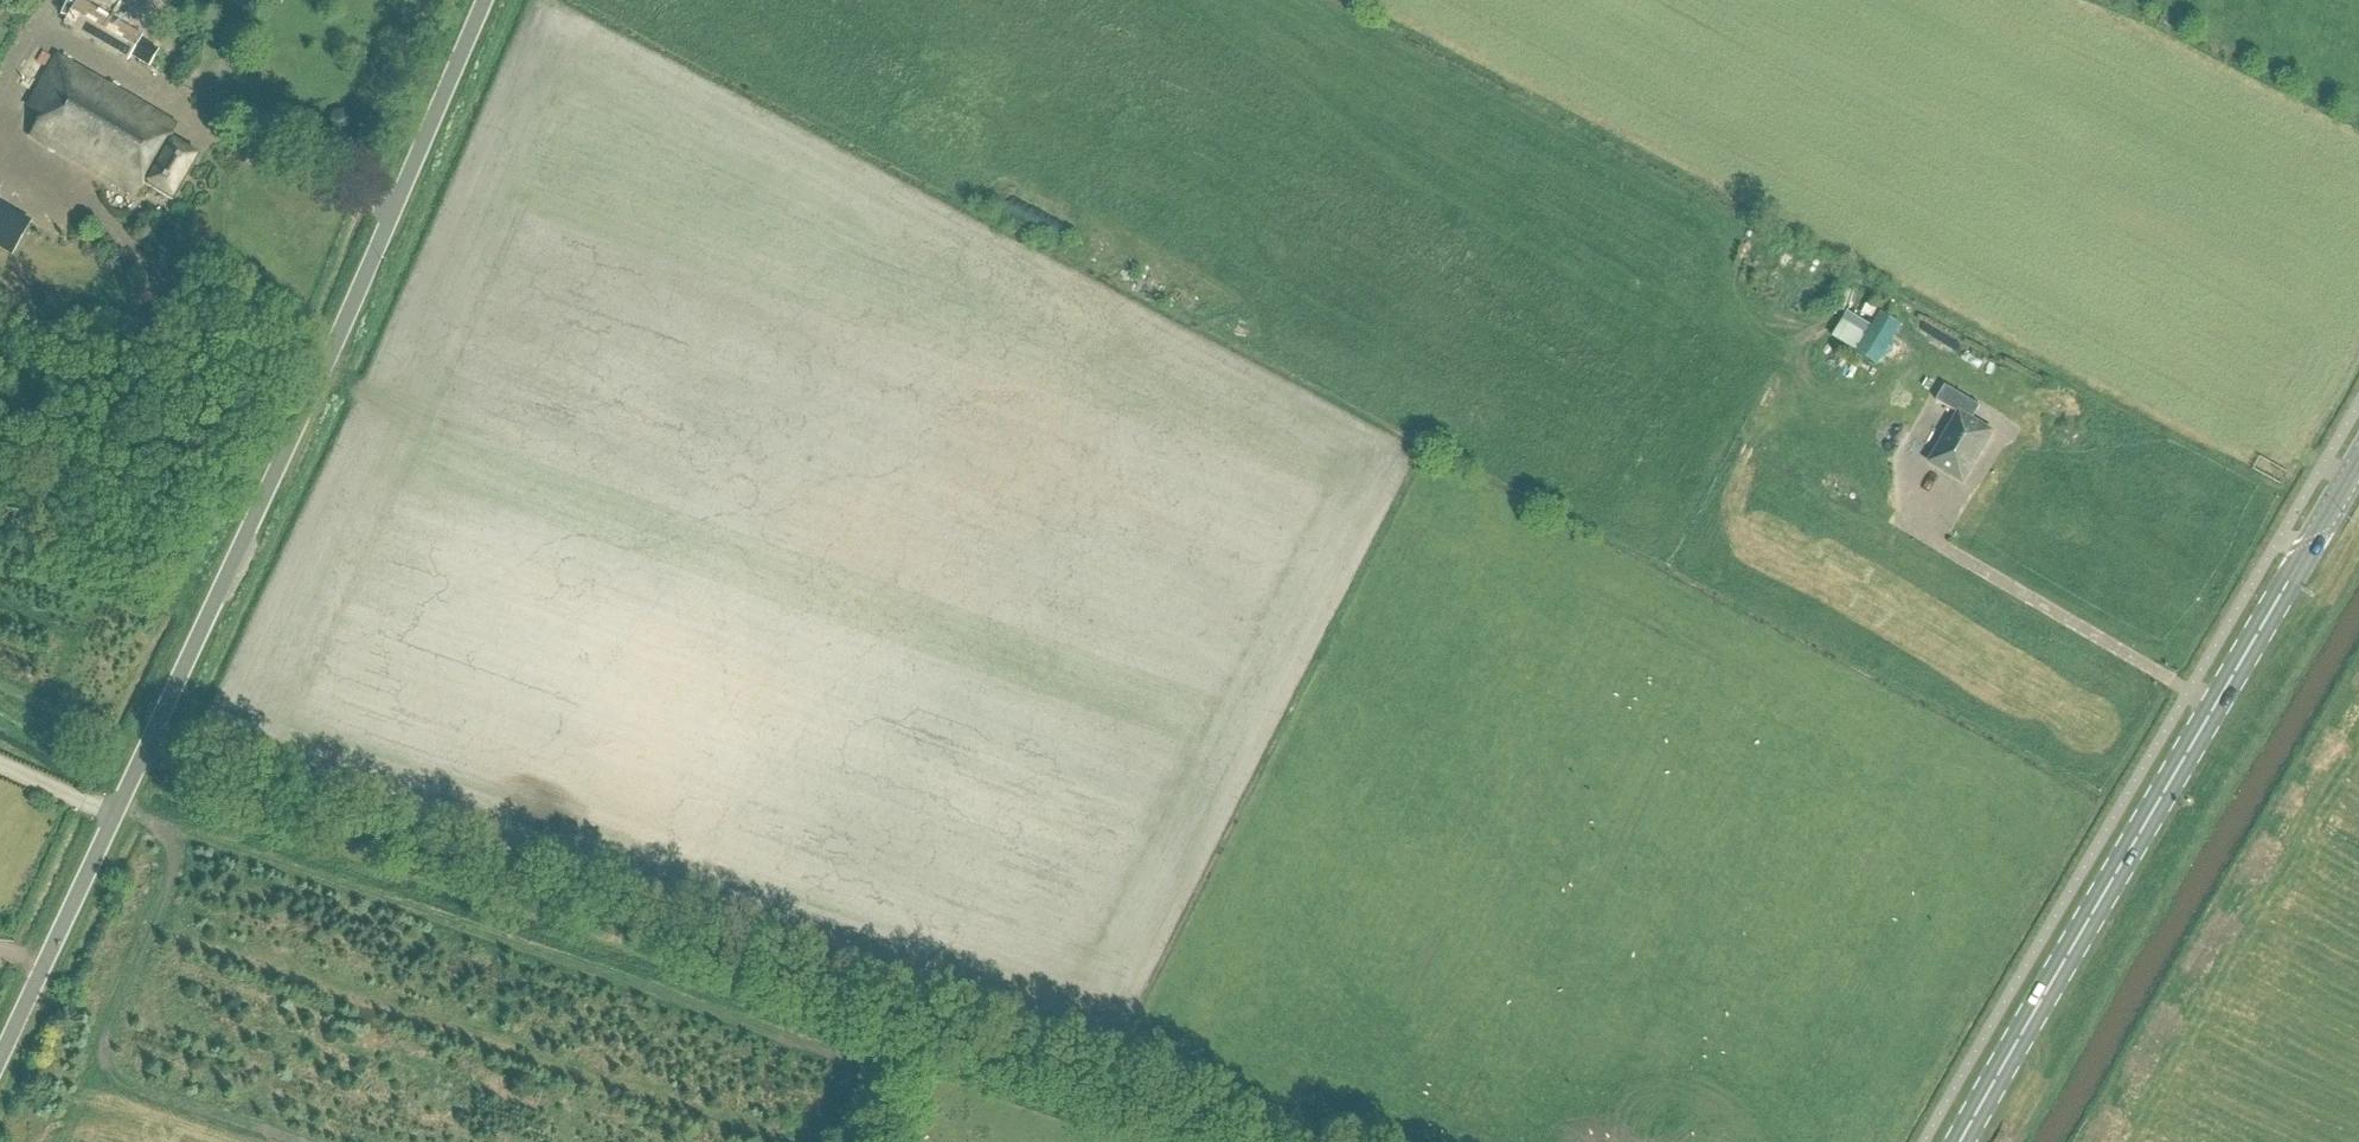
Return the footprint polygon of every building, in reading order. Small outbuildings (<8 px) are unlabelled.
[(125,63),(129,57),(146,69),(157,52),(139,42),(143,38),(79,0),(61,26),(125,63)] [(53,59),(24,110),(38,118),(26,139),(132,199),(139,186),(169,203),(195,158),(165,141),(173,128),(53,59)] [(9,210),(0,205),(0,226),(9,210)] [(1881,313),(1856,354),(1876,366),(1901,326),(1881,313)] [(1992,433),(1970,420),(1978,406),(1945,386),(1936,402),(1958,415),(1929,463),(1963,483),(1992,433)]
